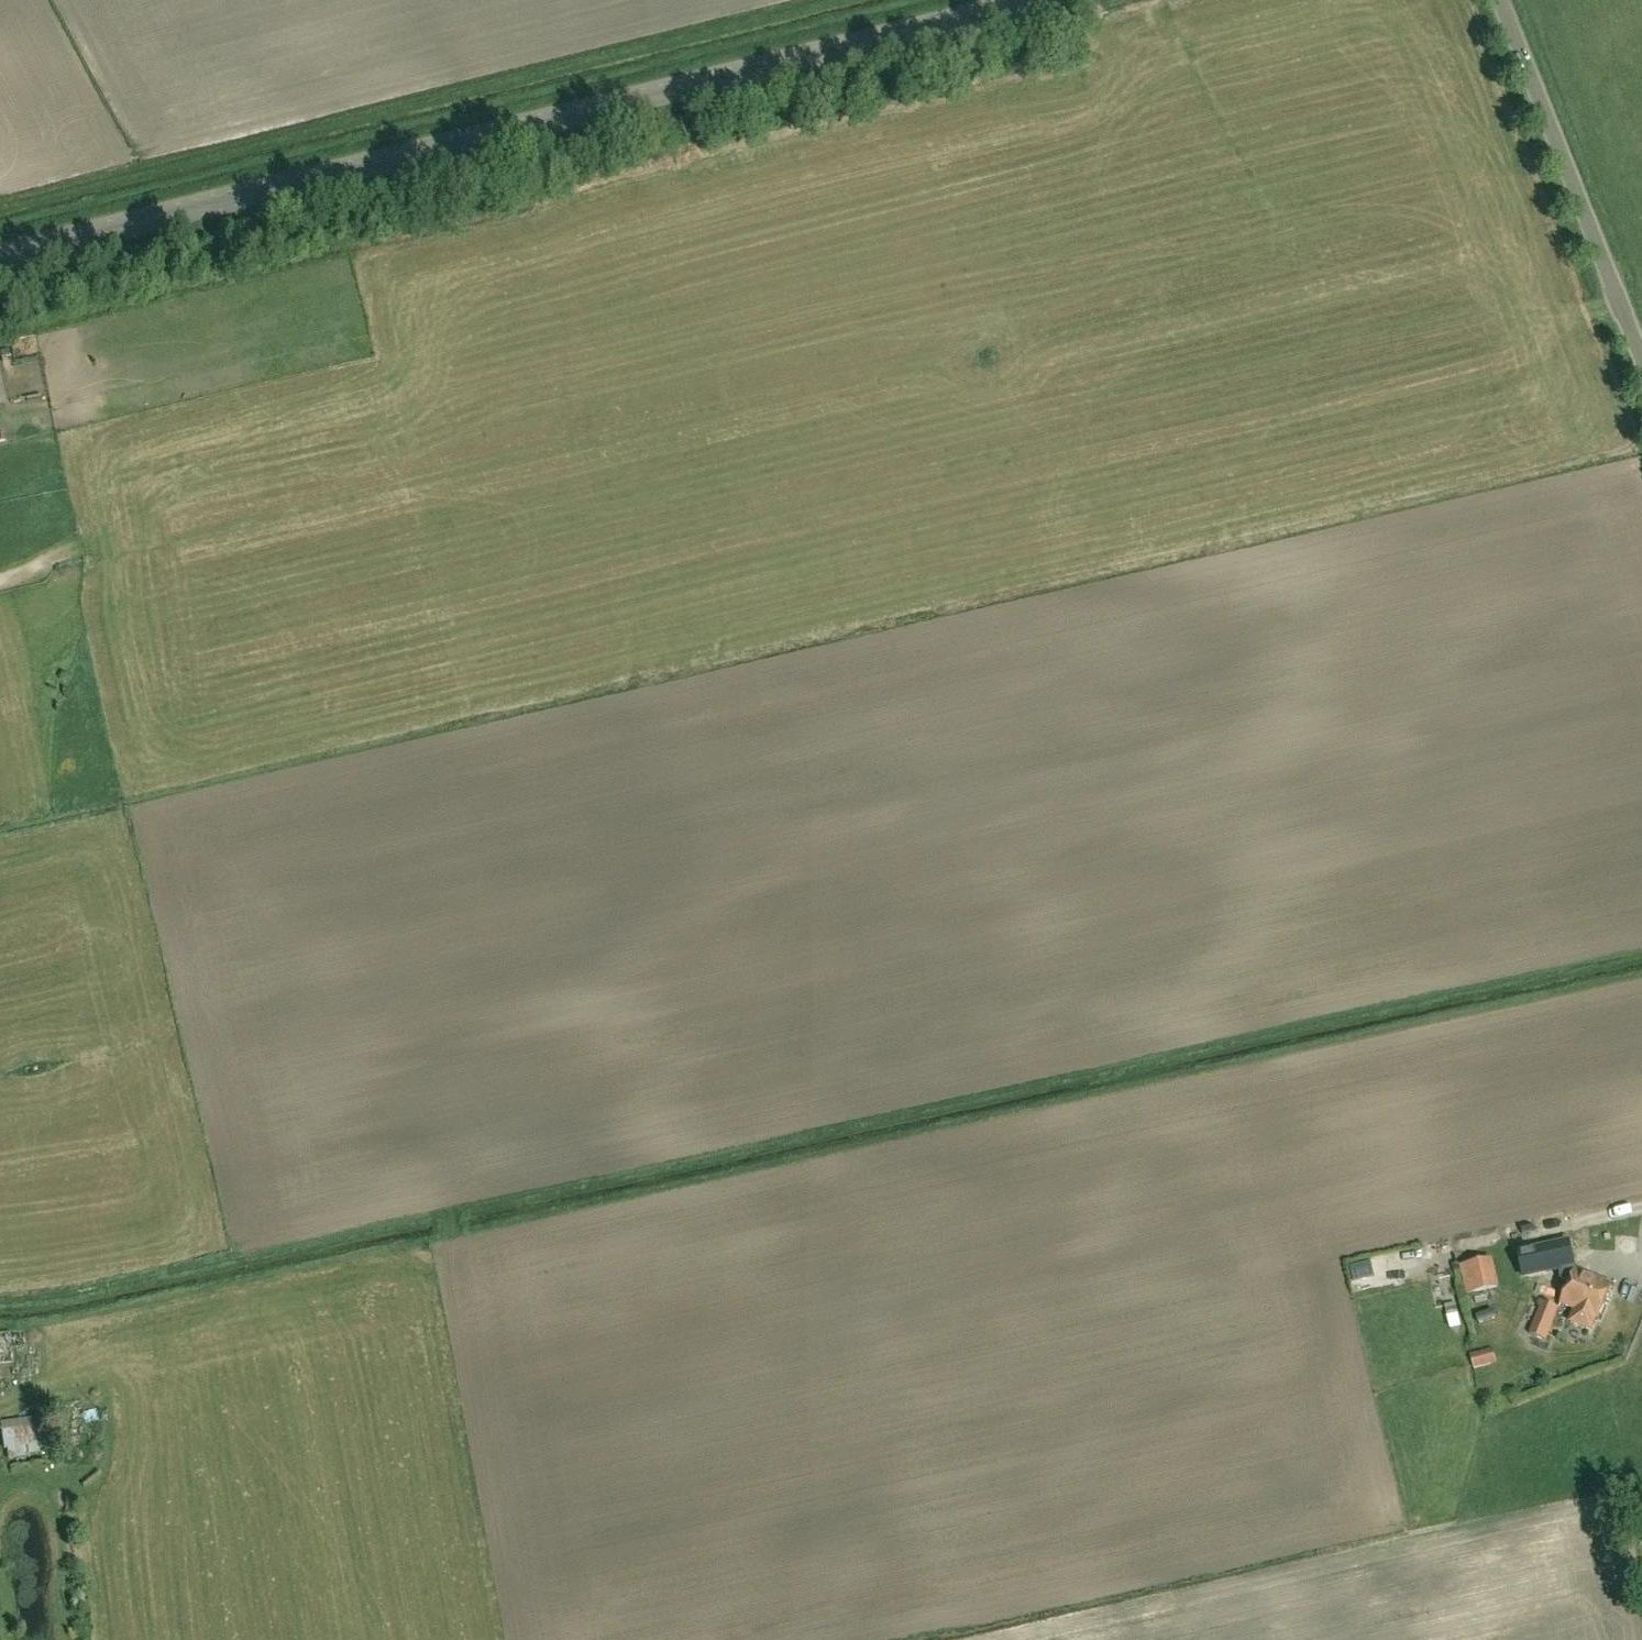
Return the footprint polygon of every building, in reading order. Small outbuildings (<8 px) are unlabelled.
[(1460,1267),(1466,1294),(1497,1288),(1491,1260),(1460,1267)] [(1562,1304),(1577,1310),(1572,1322),(1592,1330),(1597,1318),(1599,1319),(1613,1287),(1576,1271),(1562,1304)] [(1359,1279),(1360,1289),(1379,1287),(1378,1277),(1359,1279)] [(1545,1342),(1559,1309),(1542,1302),(1528,1335),(1545,1342)] [(1502,1353),(1478,1356),(1481,1370),(1504,1367),(1502,1353)] [(43,1422),(7,1426),(11,1452),(46,1447),(43,1422)]
